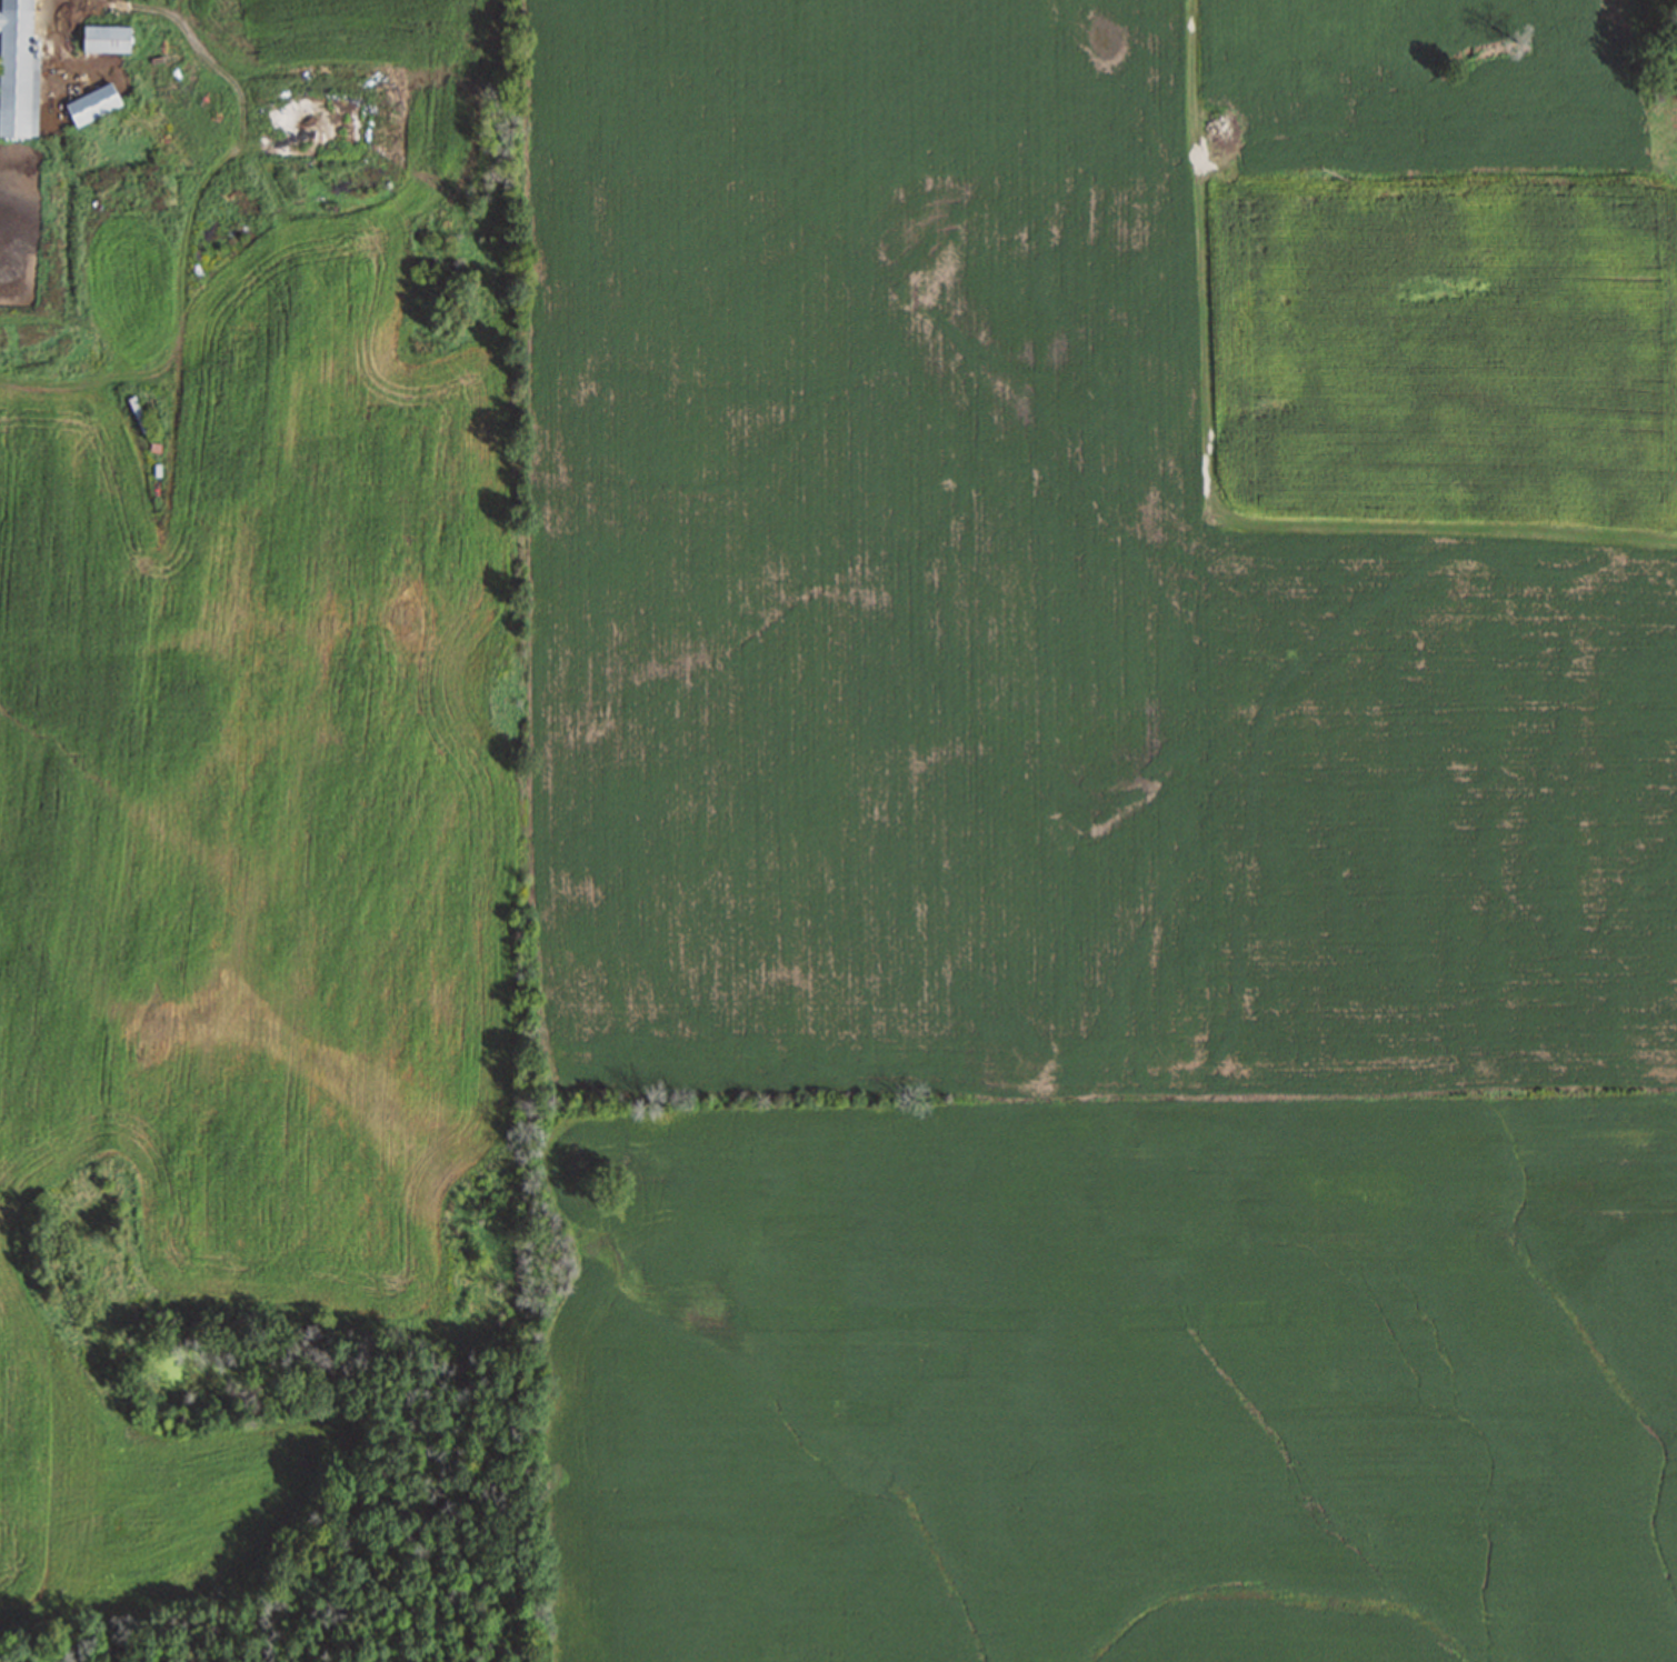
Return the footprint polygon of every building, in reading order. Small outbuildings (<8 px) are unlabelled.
[(1,12),(0,12),(0,28),(1,28),(0,48),(0,136),(36,137),(38,69),(31,69),(33,0),(1,0),(1,12)] [(131,26),(81,26),(81,51),(131,52),(131,26)] [(239,325),(225,315),(217,327),(231,337),(239,325)] [(148,430),(137,394),(129,397),(139,433),(148,430)]
